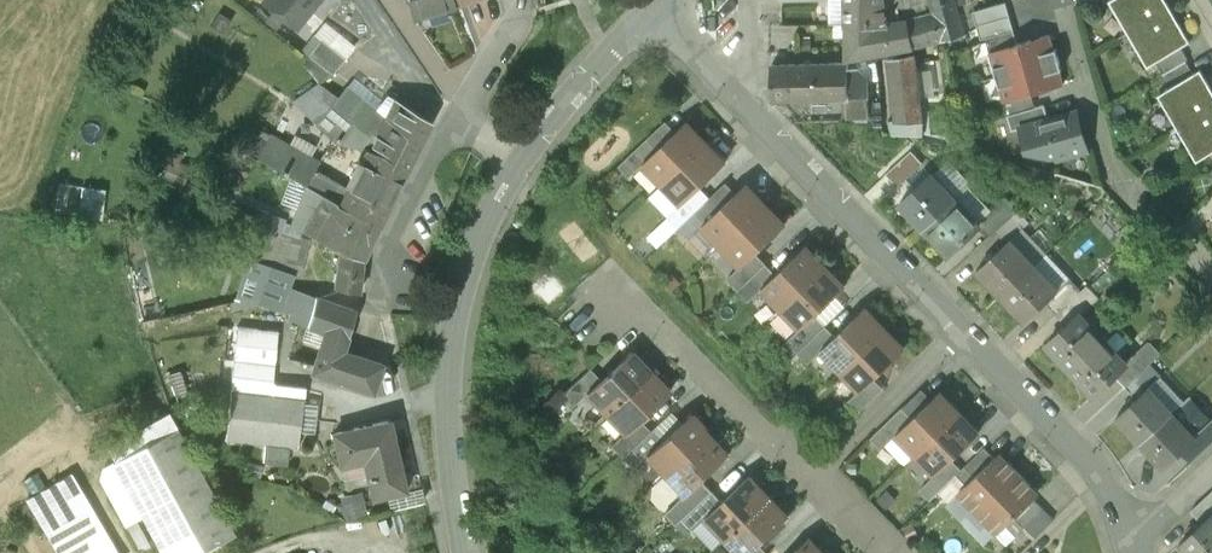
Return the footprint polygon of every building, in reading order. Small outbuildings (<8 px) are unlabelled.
[(263,4),(274,12),(267,22),(277,29),(284,20),(296,29),(318,0),(265,0),(263,4)] [(412,18),(455,4),(454,0),(406,0),(412,18)] [(847,28),(884,26),(884,25),(883,12),(883,0),(846,0),(847,28)] [(956,0),(928,4),(931,15),(907,21),(913,47),(966,34),(956,0)] [(1129,31),(1171,7),(1167,0),(1111,0),(1129,31)] [(1006,1),(974,10),(978,24),(1010,15),(1006,1)] [(1171,7),(1129,31),(1149,65),(1157,60),(1182,46),(1190,40),(1171,7)] [(895,11),(883,12),(884,24),(896,23),(895,11)] [(1010,15),(978,24),(982,38),(986,37),(1014,29),(1010,15)] [(222,19),(216,28),(226,35),(232,26),(222,19)] [(884,26),(847,28),(847,58),(913,47),(907,21),(896,23),(884,24),(884,25),(884,26)] [(354,46),(330,25),(319,37),(324,41),(344,58),(354,46)] [(1014,29),(986,37),(990,51),(1018,43),(1014,29)] [(1018,43),(990,51),(997,76),(1059,58),(1057,48),(1054,49),(1050,34),(1018,43)] [(344,58),(324,41),(311,56),(333,74),(346,59),(344,58)] [(1182,46),(1157,60),(1164,72),(1189,58),(1182,46)] [(915,54),(889,59),(896,98),(920,94),(917,71),(915,54)] [(1059,58),(997,76),(1004,100),(1032,92),(1064,83),(1060,69),(1062,68),(1059,58)] [(1187,60),(1162,74),(1169,87),(1194,72),(1187,60)] [(848,63),(791,66),(792,99),(846,98),(848,98),(848,73),(848,63)] [(791,66),(772,67),(772,99),(792,99),(791,66)] [(920,94),(896,98),(900,124),(924,120),(922,103),(935,100),(933,82),(930,82),(929,76),(935,75),(934,68),(917,71),(920,94)] [(1159,92),(1178,126),(1211,106),(1211,87),(1201,68),(1194,72),(1169,87),(1159,92)] [(859,72),(848,73),(848,98),(846,98),(846,116),(870,115),(868,77),(859,72)] [(328,78),(294,103),(318,125),(344,91),(328,78)] [(388,95),(376,110),(347,87),(344,91),(318,125),(341,144),(361,149),(366,143),(380,156),(379,158),(403,176),(431,122),(388,95)] [(1032,92),(1004,100),(1008,114),(1036,106),(1032,92)] [(1008,114),(1007,114),(1013,129),(1022,126),(1021,125),(1049,118),(1044,104),(1036,106),(1008,114)] [(1178,126),(1198,159),(1211,151),(1211,106),(1178,126)] [(1049,118),(1021,125),(1022,126),(1028,149),(1051,155),(1058,153),(1059,157),(1088,149),(1080,123),(1077,124),(1073,111),(1049,118)] [(657,149),(643,163),(643,164),(662,184),(707,141),(687,121),(676,131),(657,149)] [(666,121),(647,139),(657,149),(676,131),(666,121)] [(320,164),(270,136),(266,142),(253,134),(244,152),(307,187),(320,164)] [(647,139),(619,166),(630,177),(643,164),(643,163),(657,149),(647,139)] [(924,140),(902,160),(912,171),(942,144),(924,140)] [(707,141),(662,184),(682,204),(727,162),(707,141)] [(368,151),(343,208),(352,213),(380,227),(390,207),(403,176),(379,158),(368,151)] [(948,158),(931,174),(955,199),(969,185),(972,183),(948,158)] [(931,174),(899,204),(922,229),(955,199),(931,174)] [(717,211),(702,225),(703,226),(722,246),(766,203),(747,182),(717,211)] [(993,210),(969,185),(955,199),(978,224),(984,219),(993,210)] [(343,208),(307,187),(293,225),(305,231),(304,233),(341,252),(364,262),(380,227),(352,213),(343,208)] [(955,199),(922,229),(946,254),(978,224),(955,199)] [(687,219),(679,228),(689,239),(703,226),(702,225),(717,211),(707,201),(687,219)] [(993,210),(984,219),(994,230),(1012,213),(1001,202),(993,210)] [(766,203),(722,246),(741,266),(742,266),(756,252),(786,223),(766,203)] [(677,208),(668,217),(679,228),(687,219),(677,208)] [(312,242),(284,233),(287,222),(263,213),(245,261),(253,264),(273,271),(294,276),(300,277),(312,242)] [(1021,227),(1009,239),(1033,265),(1046,253),(1021,227)] [(1009,239),(978,269),(1002,295),(1033,265),(1009,239)] [(776,273),(762,287),(782,307),(826,265),(806,244),(776,273)] [(364,262),(341,252),(336,290),(360,295),(364,262)] [(756,252),(742,266),(741,266),(728,278),(738,289),(748,281),(766,263),(756,252)] [(1067,277),(1046,253),(1033,265),(1055,288),(1067,277)] [(766,263),(748,281),(758,292),(762,287),(776,273),(766,263)] [(273,271),(253,264),(236,311),(259,304),(280,311),(287,289),(289,290),(294,276),(273,271)] [(826,265),(782,307),(801,327),(802,328),(816,314),(846,285),(826,265)] [(1033,265),(1002,295),(1026,320),(1039,309),(1036,306),(1043,299),(1055,288),(1033,265)] [(1109,269),(1093,283),(1100,292),(1116,277),(1109,269)] [(1080,290),(1067,277),(1055,288),(1043,299),(1056,313),(1080,290)] [(758,292),(748,281),(738,289),(749,300),(758,292)] [(289,290),(287,289),(280,311),(291,315),(289,321),(309,328),(317,300),(289,290)] [(1080,290),(1056,313),(1067,324),(1079,313),(1081,314),(1093,303),(1080,290)] [(357,314),(317,300),(309,328),(328,335),(314,373),(375,395),(385,368),(354,358),(356,354),(352,348),(346,346),(357,314)] [(836,335),(822,349),(841,369),(886,327),(866,306),(836,335)] [(1067,324),(1048,342),(1072,367),(1103,338),(1081,314),(1079,313),(1067,324)] [(816,314),(802,328),(801,327),(797,332),(807,343),(826,325),(816,314)] [(282,330),(242,325),(227,439),(267,444),(264,461),(288,464),(290,447),(298,449),(299,447),(316,449),(317,441),(312,434),(301,432),(306,389),(274,385),(282,330)] [(807,343),(798,351),(809,362),(822,349),(836,335),(826,325),(807,343)] [(886,327),(841,369),(860,389),(861,390),(893,359),(905,347),(886,327)] [(797,332),(788,340),(798,351),(807,343),(797,332)] [(1103,338),(1072,367),(1095,393),(1114,375),(1126,363),(1103,338)] [(1126,363),(1114,375),(1125,387),(1150,364),(1161,353),(1150,342),(1126,363)] [(601,380),(587,394),(606,414),(651,372),(631,351),(601,380)] [(893,359),(861,390),(860,389),(856,393),(867,404),(884,388),(894,359),(893,359)] [(1160,376),(1150,364),(1125,387),(1137,399),(1149,387),(1160,376)] [(591,370),(563,396),(574,407),(587,394),(601,380),(591,370)] [(651,372),(606,414),(625,434),(626,435),(640,421),(670,392),(651,372)] [(1185,401),(1160,376),(1149,387),(1172,412),(1185,401)] [(1137,399),(1118,417),(1141,442),(1172,412),(1149,387),(1137,399)] [(940,391),(896,433),(916,454),(960,411),(940,391)] [(856,393),(847,402),(858,413),(867,404),(856,393)] [(1185,401),(1172,412),(1194,435),(1210,421),(1188,397),(1185,401)] [(960,411),(916,454),(936,474),(980,432),(960,411)] [(1172,412),(1141,442),(1164,467),(1184,449),(1196,438),(1194,435),(1172,412)] [(690,413),(646,456),(666,476),(710,434),(690,413)] [(1194,435),(1196,438),(1184,449),(1195,461),(1211,445),(1211,420),(1210,421),(1194,435)] [(640,421),(626,435),(625,434),(621,438),(632,449),(650,431),(640,421)] [(392,423),(335,436),(341,464),(365,458),(375,501),(408,494),(392,423)] [(184,432),(117,467),(134,498),(163,552),(217,552),(242,540),(184,432)] [(710,434),(666,476),(686,497),(730,454),(710,434)] [(621,438),(612,447),(623,458),(632,449),(621,438)] [(985,447),(957,474),(967,485),(995,458),(985,447)] [(967,485),(959,492),(978,512),(1020,473),(1000,453),(995,458),(967,485)] [(248,464),(244,476),(261,480),(264,469),(248,464)] [(134,498),(117,467),(104,474),(121,506),(134,498)] [(53,552),(114,552),(71,468),(23,493),(53,552)] [(1020,473),(978,512),(998,533),(1006,525),(1034,498),(1039,493),(1020,473)] [(722,502),(706,518),(726,538),(770,496),(750,475),(722,502)] [(712,492),(682,520),(693,531),(706,518),(722,502),(712,492)] [(726,538),(740,552),(751,552),(759,545),(789,516),(770,496),(726,538)] [(1034,498),(1006,525),(1016,535),(1044,508),(1034,498)] [(1178,544),(1186,552),(1211,552),(1211,517),(1210,515),(1178,544)] [(793,552),(825,552),(810,537),(793,552)] [(751,552),(768,552),(759,545),(751,552)]
